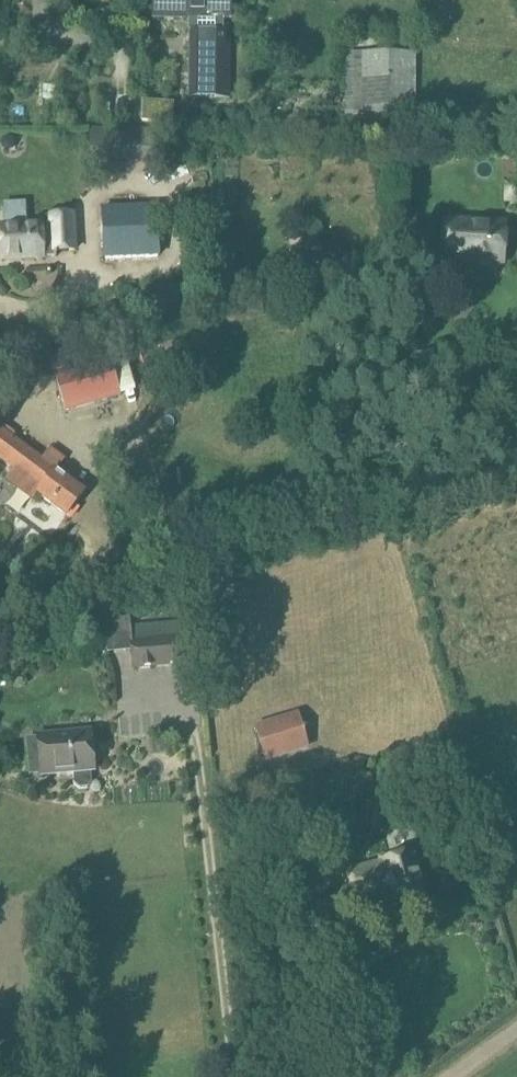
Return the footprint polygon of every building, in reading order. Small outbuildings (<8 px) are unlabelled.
[(223,19),(230,19),(230,0),(153,0),(153,18),(189,18),(190,31),(197,31),(196,97),(228,97),(229,44),(224,44),(224,31),(223,31),(223,19)] [(174,47),(175,35),(154,35),(153,47),(174,47)] [(387,116),(407,116),(409,116),(414,116),(415,53),(346,52),(345,115),(365,115),(387,116)] [(47,78),(57,92),(68,85),(58,70),(47,78)] [(34,102),(47,93),(39,82),(26,91),(34,102)] [(174,102),(137,100),(136,126),(173,128),(174,102)] [(365,115),(365,132),(409,137),(409,116),(407,116),(387,116),(365,115)] [(108,161),(108,129),(90,128),(89,161),(108,161)] [(131,203),(132,177),(110,176),(110,202),(131,203)] [(156,206),(101,208),(104,259),(159,257),(156,206)] [(0,228),(0,258),(50,255),(50,251),(74,250),(71,212),(48,214),(49,225),(0,228)] [(490,270),(493,268),(493,262),(501,263),(504,223),(446,219),(443,259),(473,261),(472,266),(475,269),(490,270)] [(116,390),(106,356),(54,372),(64,405),(116,390)] [(62,426),(117,409),(112,392),(56,409),(62,426)] [(14,469),(6,479),(32,499),(35,494),(64,516),(82,492),(55,472),(56,471),(55,470),(64,458),(47,446),(39,457),(11,437),(14,433),(3,424),(0,428),(0,459),(14,469)] [(131,640),(185,635),(184,621),(130,626),(131,640)] [(185,635),(131,640),(128,640),(131,669),(189,664),(186,635),(185,635)] [(299,716),(255,730),(263,758),(308,744),(299,716)] [(93,771),(90,732),(38,736),(41,775),(72,772),(73,784),(79,789),(87,788),(91,782),(90,771),(93,771)] [(413,849),(378,858),(379,861),(341,871),(350,902),(378,894),(390,901),(394,914),(428,904),(413,849)]
